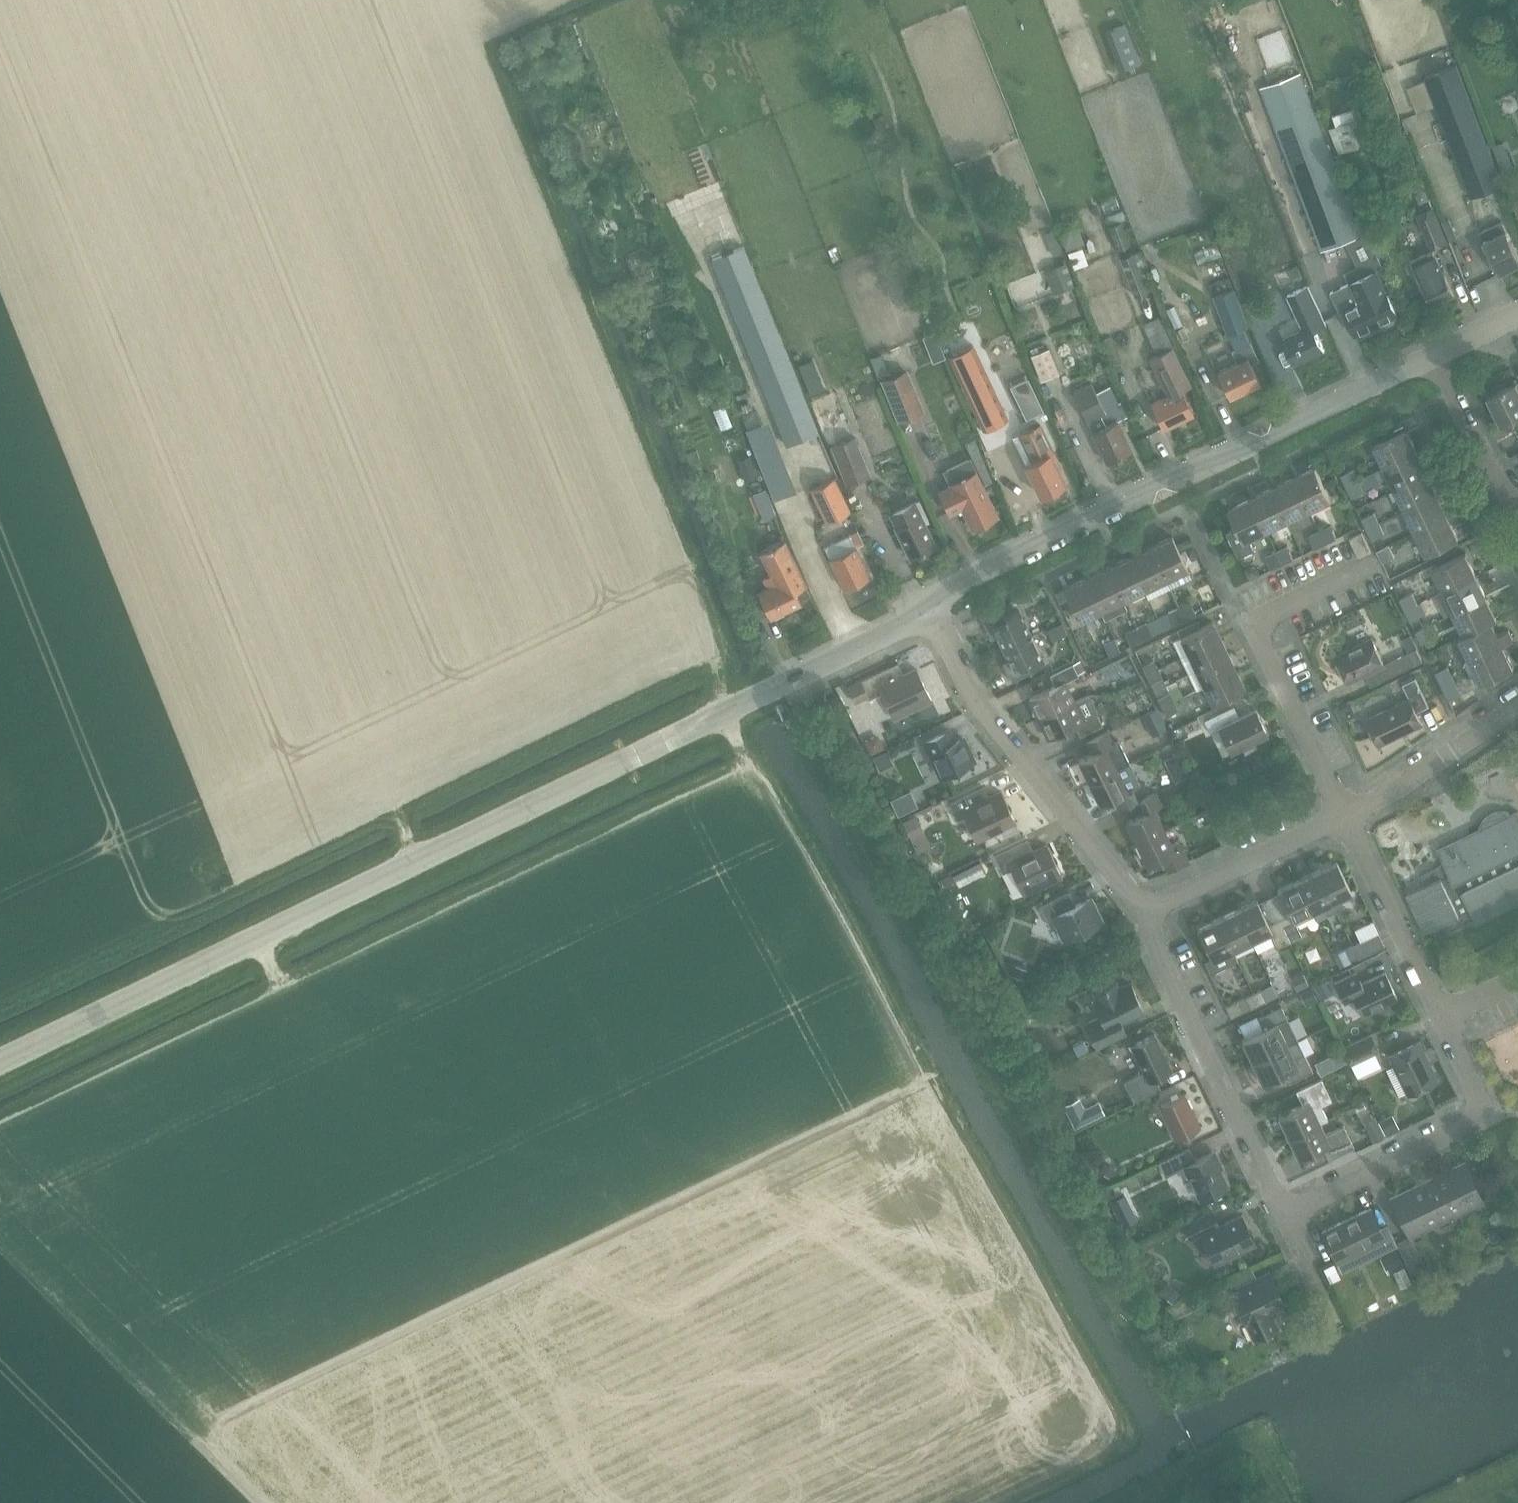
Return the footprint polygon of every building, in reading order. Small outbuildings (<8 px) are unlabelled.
[(1516,19),(1502,25),(1510,43),(1517,40),(1517,24),(1516,19)] [(1425,76),(1454,151),(1471,197),(1503,185),(1456,64),(1425,76)] [(1268,105),(1274,120),(1284,147),(1322,250),(1362,235),(1301,73),(1268,86),(1274,103),(1268,105)] [(1339,153),(1371,141),(1363,116),(1329,128),(1339,153)] [(1432,248),(1447,242),(1432,208),(1418,215),(1432,248)] [(1517,264),(1517,256),(1502,221),(1480,232),(1499,273),(1517,264)] [(1075,224),(1059,230),(1065,248),(1084,241),(1078,226),(1076,227),(1075,224)] [(1057,237),(1048,240),(1053,254),(1062,251),(1057,237)] [(787,445),(818,432),(743,246),(712,259),(787,445)] [(1120,257),(1136,297),(1149,291),(1133,252),(1120,257)] [(1432,305),(1455,295),(1440,263),(1432,267),(1426,254),(1412,261),(1432,305)] [(1064,262),(1053,266),(1062,289),(1072,285),(1064,262)] [(1298,266),(1288,271),(1294,283),(1304,278),(1298,266)] [(1352,283),(1332,292),(1341,311),(1344,309),(1356,334),(1398,314),(1377,270),(1351,282),(1352,283)] [(1247,326),(1233,287),(1234,287),(1230,276),(1209,284),(1228,336),(1229,336),(1235,349),(1233,350),(1238,361),(1217,371),(1229,396),(1259,381),(1251,363),(1259,359),(1250,341),(1249,342),(1242,328),(1247,326)] [(1316,331),(1327,326),(1308,286),(1288,295),(1304,330),(1283,340),(1294,364),(1325,350),(1316,331)] [(633,303),(625,306),(630,316),(637,313),(633,303)] [(1175,307),(1167,310),(1175,329),(1183,326),(1175,307)] [(935,332),(922,337),(925,345),(938,340),(935,332)] [(1031,355),(1041,380),(1060,372),(1050,347),(1031,355)] [(1182,389),(1184,388),(1192,384),(1173,347),(1149,358),(1168,395),(1151,404),(1162,428),(1193,413),(1182,389)] [(969,349),(948,359),(983,432),(1004,422),(969,349)] [(905,368),(880,379),(897,420),(923,410),(905,368)] [(1092,382),(1073,391),(1092,432),(1107,463),(1131,451),(1116,421),(1126,416),(1119,403),(1117,403),(1109,386),(1097,391),(1092,382)] [(1516,383),(1488,397),(1501,424),(1510,419),(1516,431),(1517,430),(1517,432),(1517,387),(1516,383)] [(796,489),(769,422),(747,432),(774,498),(796,489)] [(1032,461),(1025,464),(1039,495),(1063,483),(1049,453),(1052,451),(1039,425),(1033,428),(1032,426),(1027,428),(1028,430),(1019,435),(1032,461)] [(1375,445),(1385,467),(1417,452),(1407,430),(1375,445)] [(870,474),(855,437),(833,446),(847,483),(870,474)] [(953,486),(940,492),(950,512),(962,506),(972,527),(997,515),(982,485),(993,480),(975,437),(965,442),(974,458),(970,459),(946,471),(953,486)] [(1428,473),(1417,452),(1385,467),(1375,472),(1379,480),(1389,476),(1395,489),(1428,473)] [(744,479),(757,475),(750,456),(737,460),(744,479)] [(1295,477),(1310,510),(1332,499),(1317,467),(1295,477)] [(1353,468),(1341,474),(1347,486),(1359,480),(1353,468)] [(1406,511),(1438,495),(1428,473),(1395,489),(1406,511)] [(1310,510),(1295,477),(1273,488),(1289,520),(1310,510)] [(834,478),(811,489),(827,521),(850,510),(834,478)] [(1364,491),(1359,480),(1347,486),(1352,497),(1364,491)] [(1289,520),(1273,488),(1251,498),(1267,531),(1289,520)] [(765,519),(775,515),(767,491),(756,495),(765,519)] [(1438,495),(1406,511),(1416,532),(1448,517),(1438,495)] [(1238,527),(1227,532),(1239,557),(1255,550),(1250,539),(1267,531),(1251,498),(1229,509),(1238,527)] [(897,526),(912,557),(936,545),(925,523),(930,521),(919,500),(892,513),(898,526),(897,526)] [(1374,512),(1362,518),(1367,529),(1380,523),(1374,512)] [(1459,538),(1448,517),(1416,532),(1427,554),(1459,538)] [(1385,534),(1380,523),(1367,529),(1373,540),(1385,534)] [(1332,526),(1321,531),(1327,543),(1337,538),(1332,526)] [(845,589),(869,577),(855,548),(864,543),(857,531),(825,546),(845,589)] [(1310,536),(1316,548),(1327,543),(1321,531),(1310,536)] [(1362,533),(1350,538),(1359,558),(1371,552),(1362,533)] [(1192,578),(1188,568),(1172,536),(1151,547),(1166,579),(1171,588),(1192,578)] [(800,598),(811,593),(785,539),(760,551),(771,574),(762,578),(767,588),(758,593),(769,618),(801,602),(800,598)] [(1192,544),(1180,550),(1186,561),(1198,556),(1192,544)] [(1389,545),(1378,551),(1383,562),(1395,557),(1389,545)] [(1288,546),(1277,552),(1282,564),(1294,559),(1288,546)] [(1144,589),(1166,579),(1151,547),(1129,557),(1144,589)] [(1266,557),(1272,569),(1282,564),(1277,552),(1266,557)] [(1433,569),(1444,590),(1476,575),(1466,553),(1433,569)] [(1123,600),(1144,589),(1129,557),(1107,568),(1123,600)] [(1252,564),(1244,567),(1250,580),(1262,574),(1258,566),(1252,564)] [(1101,610),(1123,600),(1107,568),(1086,578),(1101,610)] [(1444,590),(1434,595),(1438,602),(1447,598),(1454,612),(1487,597),(1476,575),(1444,590)] [(1079,621),(1101,610),(1086,578),(1064,589),(1079,621)] [(1412,592),(1400,598),(1405,608),(1418,603),(1412,592)] [(1465,634),(1492,621),(1497,619),(1487,597),(1454,612),(1465,634)] [(1191,602),(1180,608),(1185,619),(1196,614),(1196,613),(1204,610),(1201,603),(1193,606),(1191,602)] [(1423,614),(1418,603),(1405,608),(1411,620),(1423,614)] [(994,628),(1004,648),(1032,635),(1020,610),(1005,617),(1000,606),(981,615),(988,631),(994,628)] [(1169,613),(1175,625),(1185,619),(1180,608),(1169,613)] [(1471,660),(1503,645),(1514,640),(1509,630),(1498,635),(1492,621),(1465,634),(1460,637),(1471,660)] [(1053,640),(1068,633),(1063,622),(1048,629),(1053,640)] [(1182,658),(1222,639),(1214,622),(1181,638),(1173,641),(1182,658)] [(1148,623),(1137,628),(1142,640),(1153,635),(1148,623)] [(1428,625),(1416,631),(1421,642),(1433,636),(1428,625)] [(1126,633),(1131,645),(1142,640),(1137,628),(1126,633)] [(1417,666),(1416,665),(1423,661),(1417,649),(1418,648),(1411,634),(1403,638),(1410,653),(1386,664),(1373,638),(1337,656),(1350,683),(1375,671),(1381,683),(1417,666)] [(1044,660),(1032,635),(1004,648),(1014,668),(1008,671),(1012,681),(1032,671),(1029,667),(1044,660)] [(1104,644),(1109,656),(1120,650),(1115,639),(1104,644)] [(1222,639),(1182,658),(1189,674),(1229,655),(1222,639)] [(1503,645),(1471,660),(1482,683),(1514,668),(1503,645)] [(1229,655),(1189,674),(1197,689),(1204,686),(1204,687),(1237,671),(1229,655)] [(1030,698),(1040,718),(1089,694),(1090,694),(1089,693),(1074,701),(1065,682),(1079,675),(1078,673),(1085,670),(1080,658),(1072,662),(1073,664),(1051,675),(1056,685),(1030,698)] [(1147,674),(1158,669),(1154,659),(1143,665),(1147,674)] [(870,699),(881,693),(893,718),(932,700),(918,670),(905,676),(899,663),(850,688),(857,702),(869,696),(870,699)] [(1442,686),(1455,680),(1448,666),(1436,672),(1442,686)] [(1158,669),(1147,674),(1155,690),(1166,685),(1158,669)] [(1237,671),(1204,687),(1213,704),(1245,688),(1237,671)] [(1418,713),(1430,707),(1417,679),(1404,685),(1411,699),(1368,720),(1380,746),(1424,725),(1418,713)] [(1455,680),(1442,686),(1449,700),(1461,694),(1455,680)] [(1166,685),(1155,690),(1163,706),(1174,701),(1166,685)] [(1081,736),(1103,725),(1098,714),(1099,713),(1090,694),(1089,694),(1040,718),(1050,738),(1075,725),(1081,736)] [(1174,701),(1163,706),(1167,716),(1179,711),(1174,701)] [(1157,708),(1143,715),(1148,725),(1162,718),(1157,708)] [(1232,752),(1268,735),(1256,709),(1232,721),(1227,710),(1205,720),(1210,731),(1220,727),(1232,752)] [(925,742),(941,776),(974,761),(963,738),(954,742),(949,730),(925,742)] [(1090,783),(1130,764),(1119,740),(1114,743),(1108,732),(1087,742),(1092,754),(1079,760),(1090,783)] [(872,737),(864,741),(870,754),(884,747),(879,739),(872,737)] [(873,757),(879,771),(894,764),(887,750),(873,757)] [(1517,774),(1517,759),(1508,764),(1513,776),(1517,774)] [(1130,764),(1090,783),(1100,805),(1113,799),(1119,810),(1141,800),(1135,787),(1139,784),(1130,764)] [(1182,765),(1170,771),(1176,782),(1188,776),(1182,765)] [(984,787),(949,803),(957,820),(965,816),(977,841),(1002,829),(1004,835),(1018,829),(1015,823),(1016,822),(1002,792),(989,798),(984,787)] [(1127,822),(1138,844),(1165,831),(1155,810),(1162,806),(1156,793),(1134,804),(1140,816),(1127,822)] [(1517,811),(1509,815),(1508,813),(1503,812),(1497,812),(1492,814),(1487,817),(1483,821),(1480,826),(1481,829),(1438,850),(1445,864),(1422,875),(1426,885),(1408,894),(1409,895),(1411,894),(1428,930),(1426,931),(1427,932),(1448,922),(1452,930),(1476,919),(1477,922),(1479,922),(1478,920),(1503,907),(1504,910),(1505,909),(1504,907),(1517,900),(1517,812),(1517,811)] [(925,832),(923,828),(916,814),(902,821),(911,839),(925,832)] [(1179,840),(1171,844),(1165,831),(1138,844),(1149,866),(1162,860),(1167,871),(1189,861),(1179,840)] [(995,855),(1003,873),(1014,898),(1022,893),(1023,894),(1062,876),(1048,846),(1034,852),(1028,840),(995,855)] [(1337,861),(1317,871),(1336,910),(1345,906),(1340,898),(1352,892),(1337,861)] [(1313,911),(1314,911),(1318,919),(1328,915),(1328,914),(1336,910),(1317,871),(1298,880),(1313,911)] [(1290,915),(1280,920),(1291,943),(1304,936),(1296,920),(1313,911),(1298,880),(1278,890),(1290,915)] [(1065,940),(1102,923),(1090,899),(1076,906),(1070,893),(1041,907),(1051,927),(1057,924),(1065,940)] [(1258,900),(1238,909),(1253,941),(1269,933),(1277,949),(1291,943),(1280,920),(1270,925),(1258,900)] [(1238,909),(1218,919),(1233,950),(1253,941),(1238,909)] [(1218,919),(1198,929),(1213,959),(1205,962),(1211,974),(1238,961),(1233,950),(1218,919)] [(1379,933),(1353,945),(1359,957),(1360,959),(1386,947),(1379,933)] [(1346,949),(1351,960),(1351,961),(1359,957),(1353,945),(1346,949)] [(1344,946),(1332,952),(1339,966),(1340,966),(1351,961),(1351,960),(1346,949),(1344,946)] [(1015,965),(1012,973),(1023,977),(1026,969),(1015,965)] [(1291,979),(1297,991),(1309,985),(1303,973),(1291,979)] [(1363,1015),(1399,998),(1387,973),(1363,984),(1357,973),(1336,983),(1345,1003),(1355,999),(1363,1015)] [(1270,976),(1262,980),(1266,988),(1274,985),(1270,976)] [(1328,979),(1314,986),(1320,999),(1334,993),(1328,979)] [(1098,1047),(1127,1033),(1122,1023),(1144,1012),(1131,983),(1120,989),(1117,982),(1095,992),(1098,999),(1095,1001),(1102,1016),(1087,1024),(1098,1047)] [(1312,986),(1301,991),(1307,1004),(1318,998),(1312,986)] [(1262,990),(1254,993),(1259,1005),(1267,1001),(1262,990)] [(1254,993),(1246,997),(1226,1007),(1232,1017),(1251,1008),(1252,1008),(1259,1005),(1254,993)] [(1264,1030),(1243,1040),(1253,1061),(1298,1040),(1291,1026),(1282,1007),(1259,1019),(1264,1030)] [(1134,1102),(1161,1089),(1156,1077),(1172,1070),(1155,1034),(1132,1045),(1145,1071),(1124,1081),(1134,1102)] [(1379,1051),(1371,1035),(1345,1047),(1353,1064),(1379,1051)] [(1085,1038),(1072,1045),(1077,1054),(1090,1047),(1085,1038)] [(1263,1083),(1285,1072),(1290,1083),(1314,1072),(1305,1053),(1298,1040),(1253,1061),(1263,1083)] [(1420,1042),(1391,1055),(1391,1056),(1409,1094),(1438,1080),(1420,1042)] [(1343,1047),(1329,1053),(1334,1063),(1347,1057),(1343,1047)] [(1329,1053),(1315,1060),(1322,1073),(1335,1066),(1334,1063),(1329,1053)] [(1279,1115),(1289,1137),(1320,1122),(1321,1122),(1328,1119),(1322,1106),(1333,1100),(1322,1079),(1297,1091),(1303,1104),(1279,1115)] [(1177,1138),(1199,1127),(1184,1093),(1161,1104),(1177,1138)] [(1084,1108),(1068,1116),(1074,1128),(1104,1113),(1098,1101),(1084,1108)] [(1393,1114),(1379,1120),(1386,1134),(1399,1127),(1393,1114)] [(1327,1134),(1321,1122),(1320,1122),(1289,1137),(1299,1158),(1323,1146),(1330,1159),(1355,1147),(1345,1126),(1327,1134)] [(1380,1127),(1369,1132),(1374,1142),(1385,1137),(1380,1127)] [(1189,1147),(1158,1162),(1165,1176),(1185,1167),(1201,1199),(1228,1186),(1212,1153),(1196,1160),(1189,1147)] [(1104,1160),(1098,1168),(1108,1175),(1114,1167),(1104,1160)] [(1465,1163),(1393,1198),(1411,1235),(1483,1201),(1465,1163)] [(1125,1193),(1110,1200),(1117,1213),(1131,1206),(1125,1193)] [(1391,1251),(1398,1247),(1392,1233),(1391,1233),(1389,1229),(1382,1232),(1371,1208),(1323,1231),(1338,1261),(1385,1238),(1391,1251)] [(1201,1234),(1215,1263),(1256,1244),(1242,1215),(1219,1225),(1212,1211),(1183,1225),(1190,1239),(1201,1234)] [(1409,1236),(1396,1242),(1398,1247),(1411,1273),(1424,1267),(1409,1236)] [(1397,1250),(1381,1257),(1388,1273),(1405,1266),(1397,1250)] [(1247,1323),(1255,1339),(1278,1328),(1269,1310),(1284,1302),(1269,1273),(1246,1284),(1247,1287),(1232,1294),(1247,1324),(1247,1323)] [(1168,1281),(1161,1289),(1174,1299),(1181,1291),(1168,1281)] [(1181,1302),(1169,1307),(1175,1318),(1186,1313),(1181,1302)]
